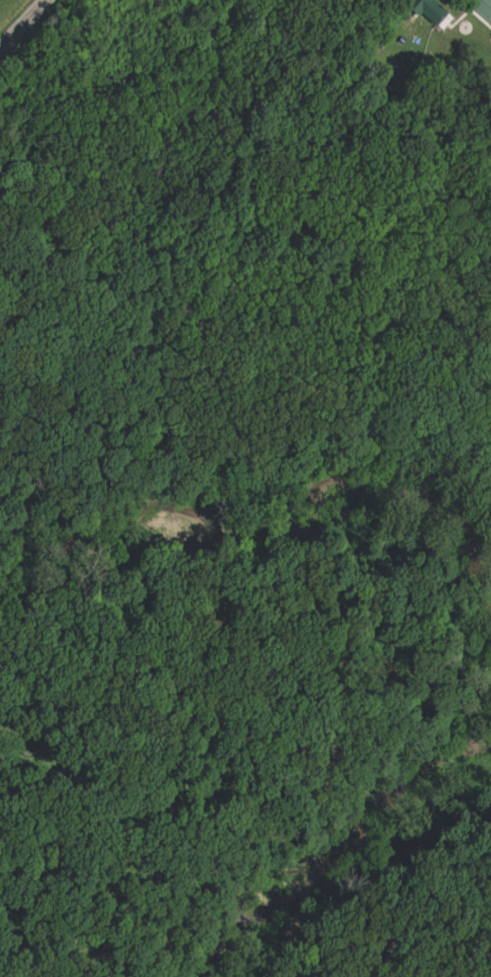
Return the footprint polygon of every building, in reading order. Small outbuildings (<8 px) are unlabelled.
[(454,19),(433,0),(423,0),(415,9),(441,33),(454,19)] [(471,11),(490,23),(490,0),(477,0),(471,11)]
